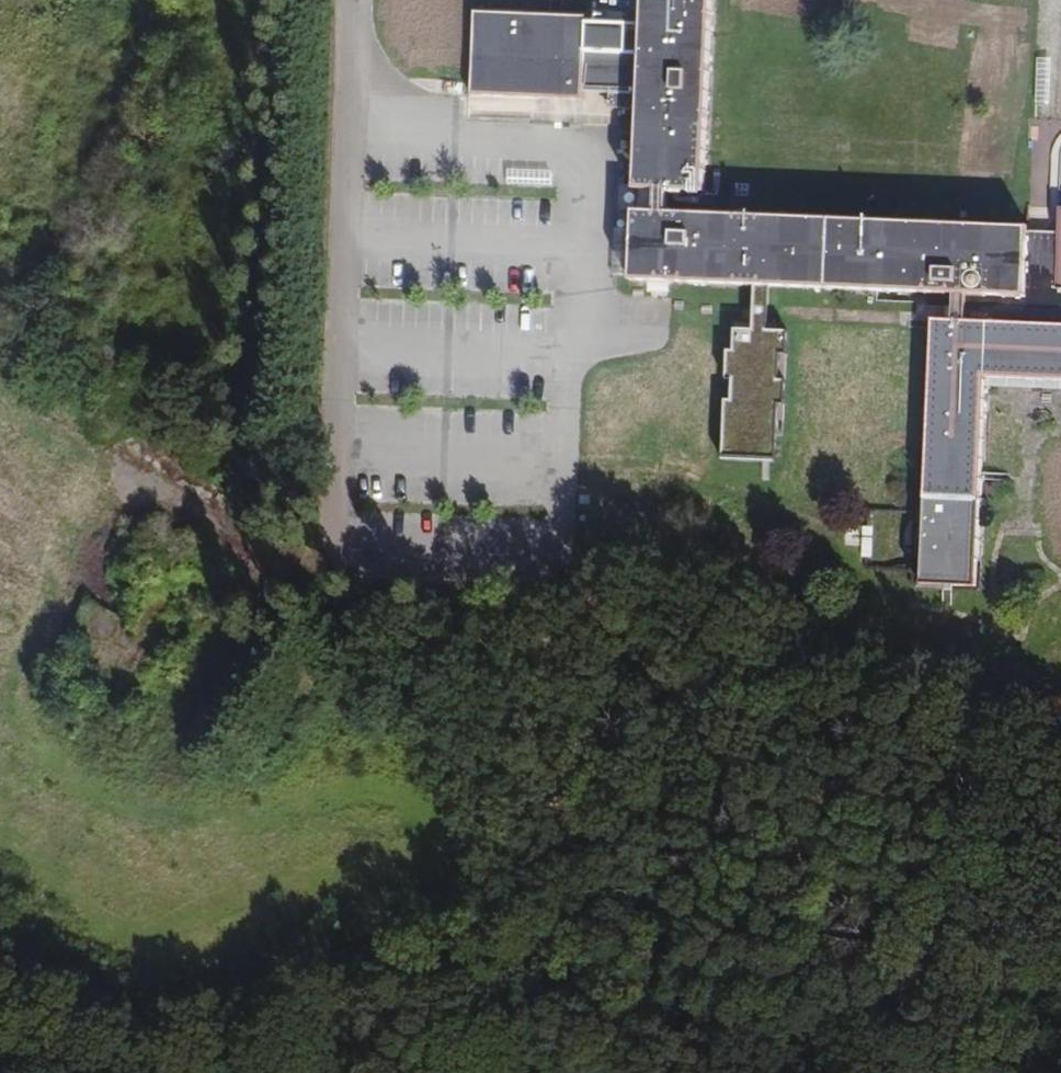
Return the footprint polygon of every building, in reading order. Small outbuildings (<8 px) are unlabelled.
[(708,0),(642,0),(641,29),(586,28),(584,99),(613,100),(612,120),(636,121),(634,191),(634,195),(665,196),(702,197),(708,0)] [(580,23),(471,19),(468,103),(577,107),(580,23)] [(634,191),(617,190),(615,220),(631,220),(664,222),(665,196),(634,195),(634,191)] [(629,289),(959,302),(958,329),(1060,332),(1060,299),(1056,299),(1059,237),(664,222),(631,220),(629,289)] [(753,334),(735,334),(734,355),(728,355),(727,380),(735,380),(734,407),(728,407),(726,463),(775,464),(777,408),(785,408),(786,384),(779,384),(780,360),(788,360),(789,333),(768,332),(770,297),(755,296),(753,334)] [(934,328),(924,595),(975,596),(983,388),(1060,390),(1060,332),(958,329),(934,328)]
